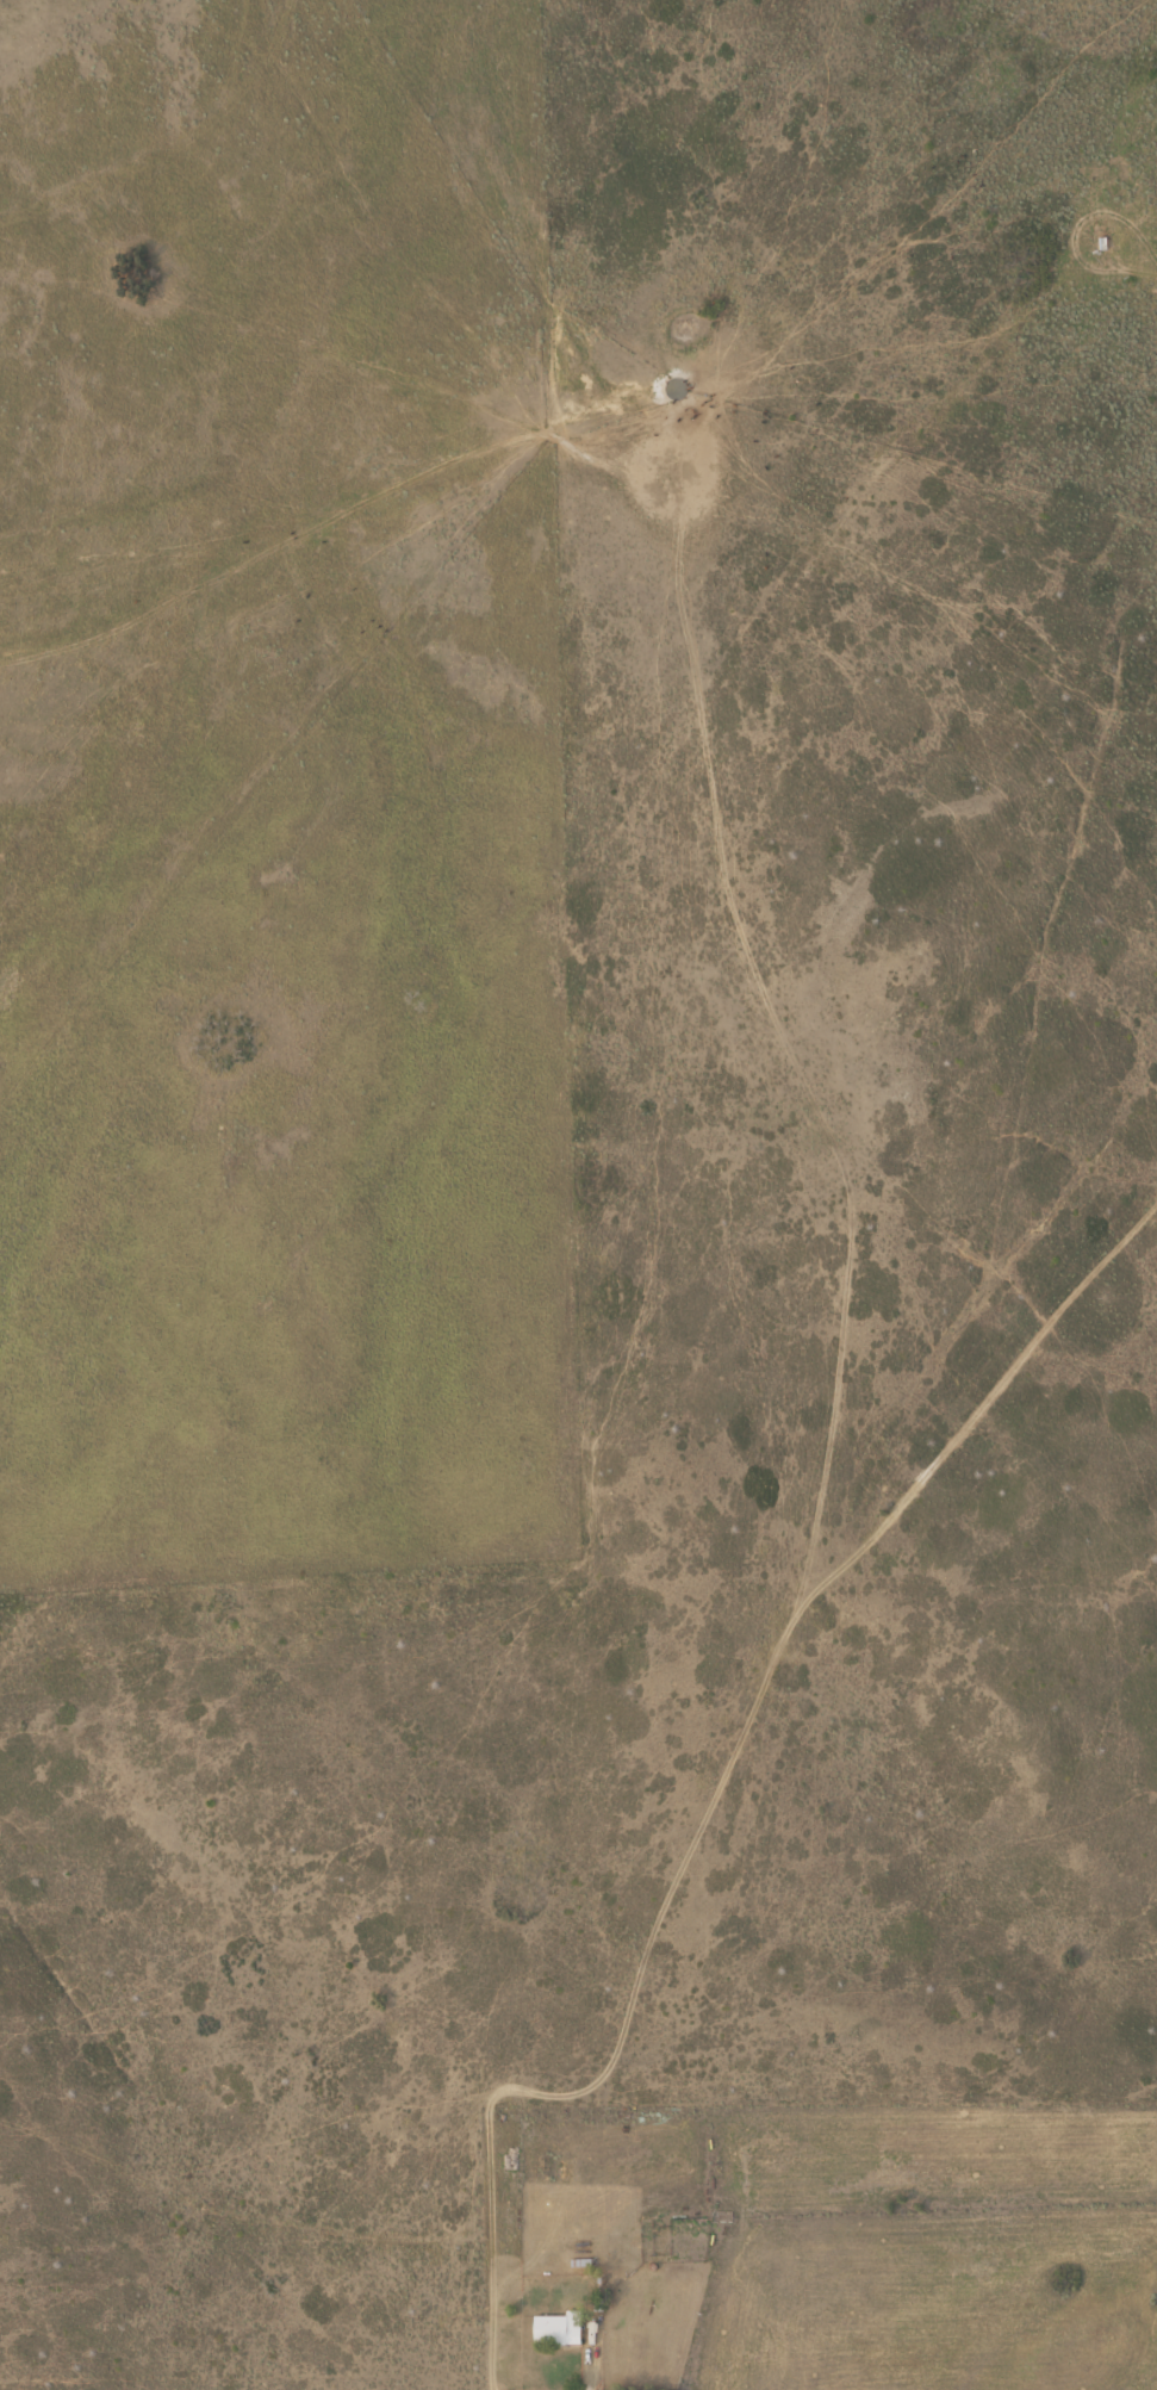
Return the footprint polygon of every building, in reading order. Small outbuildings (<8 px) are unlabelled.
[(531,2345),(579,2345),(579,2311),(564,2311),(564,2315),(531,2315),(531,2345)]
